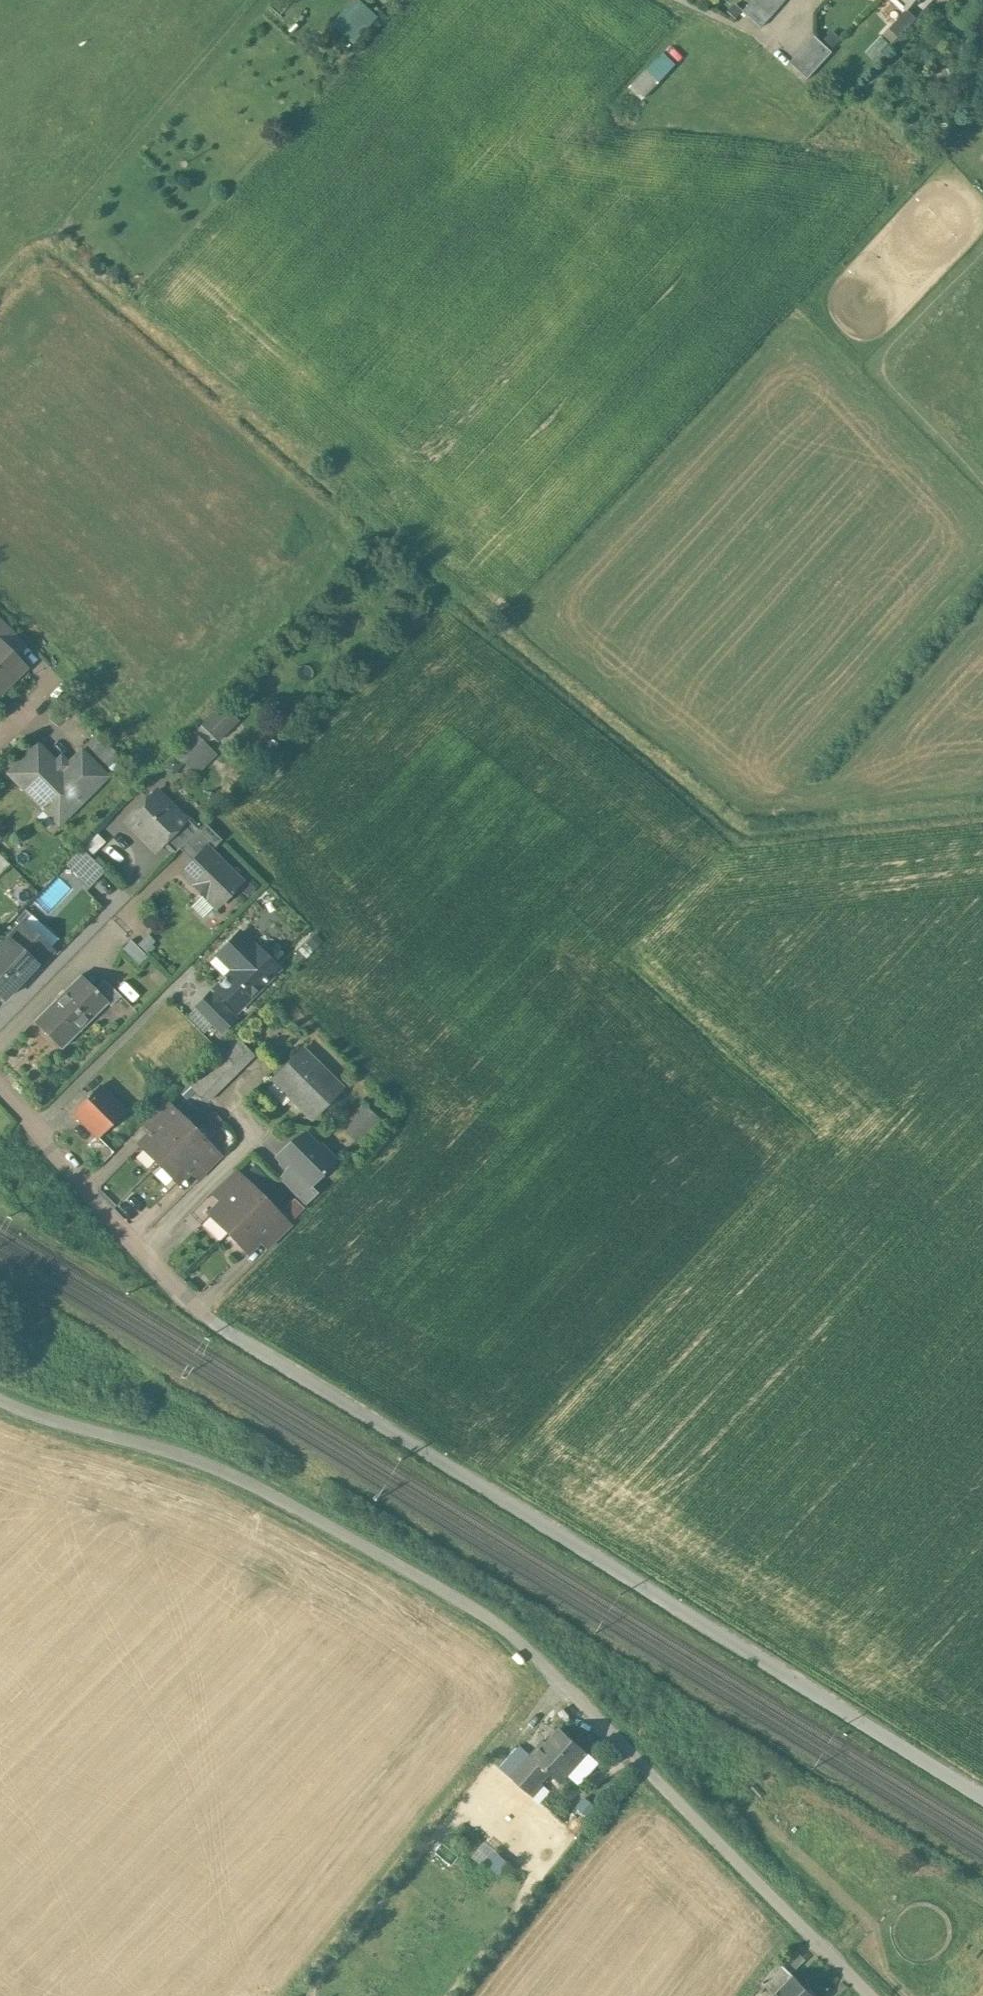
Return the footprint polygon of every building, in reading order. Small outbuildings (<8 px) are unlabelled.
[(335,18),(354,39),(379,15),(365,0),(355,0),(335,18)] [(767,0),(754,0),(752,3),(769,19),(777,10),(767,0)] [(785,0),(767,0),(777,10),(785,1),(785,0)] [(769,19),(752,3),(744,11),(761,28),(769,19)] [(908,10),(890,29),(900,38),(917,19),(908,10)] [(833,53),(815,36),(807,45),(825,62),(833,53)] [(673,40),(628,88),(643,101),(687,53),(673,40)] [(825,62),(807,45),(799,54),(817,70),(825,62)] [(799,54),(791,63),(808,79),(817,70),(799,54)] [(0,620),(0,641),(4,645),(5,645),(15,636),(0,620)] [(25,667),(17,659),(17,657),(5,645),(4,645),(0,641),(0,692),(25,667)] [(214,746),(241,720),(223,701),(196,727),(214,746)] [(192,736),(176,753),(190,767),(207,750),(192,736)] [(63,770),(37,745),(9,773),(46,811),(66,791),(79,804),(106,776),(97,767),(78,786),(69,776),(73,773),(67,767),(63,770)] [(97,767),(82,752),(67,767),(73,773),(69,776),(78,786),(97,767)] [(154,792),(127,819),(157,849),(163,843),(184,822),(183,821),(176,815),(176,809),(172,805),(166,805),(154,792)] [(187,816),(183,821),(184,822),(163,843),(174,853),(179,848),(199,828),(187,816)] [(199,828),(179,848),(192,861),(206,846),(210,851),(221,839),(204,822),(199,828)] [(192,861),(181,872),(194,885),(193,885),(205,897),(216,907),(241,882),(210,851),(206,846),(192,861)] [(82,849),(68,863),(91,885),(105,871),(82,849)] [(0,855),(0,875),(10,865),(0,855)] [(0,948),(0,999),(1,1000),(48,952),(22,926),(0,948)] [(255,948),(239,932),(217,955),(233,970),(214,989),(237,1011),(278,969),(256,947),(255,948)] [(153,962),(131,940),(123,948),(145,970),(153,962)] [(95,988),(81,974),(54,1002),(81,1029),(108,1002),(108,1001),(95,988)] [(121,995),(104,979),(95,988),(108,1001),(108,1002),(111,1005),(121,995)] [(234,1018),(209,994),(196,1007),(221,1031),(234,1018)] [(81,1029),(54,1002),(34,1022),(61,1049),(81,1029)] [(234,1034),(219,1049),(239,1069),(254,1055),(234,1034)] [(219,1049),(198,1070),(218,1090),(239,1069),(219,1049)] [(341,1088),(302,1049),(273,1079),(313,1118),(341,1088)] [(198,1070),(186,1082),(206,1102),(218,1090),(198,1070)] [(124,1110),(100,1086),(73,1113),(96,1136),(97,1137),(98,1136),(124,1110)] [(181,1119),(164,1102),(158,1108),(167,1118),(141,1144),(159,1163),(194,1128),(184,1118),(181,1119)] [(364,1105),(344,1127),(360,1143),(381,1121),(364,1105)] [(194,1128),(159,1163),(178,1181),(203,1156),(213,1165),(220,1157),(204,1141),(203,1137),(194,1128)] [(113,1152),(98,1136),(97,1137),(96,1136),(87,1144),(104,1161),(113,1152)] [(303,1138),(295,1146),(293,1144),(290,1143),(277,1156),(283,1162),(281,1163),(288,1170),(307,1188),(309,1186),(321,1173),(322,1174),(325,1172),(324,1171),(334,1160),(319,1145),(317,1147),(308,1138),(303,1138)] [(307,1188),(288,1170),(279,1179),(305,1205),(316,1193),(309,1186),(307,1188)] [(251,1188),(234,1171),(227,1179),(236,1188),(210,1214),(229,1232),(264,1197),(254,1188),(251,1188)] [(294,1218),(304,1204),(293,1196),(283,1211),(294,1218)] [(273,1207),(264,1197),(229,1232),(247,1251),(273,1225),(282,1234),(290,1227),(273,1210),(273,1207)] [(588,1753),(561,1728),(547,1744),(544,1740),(531,1755),(551,1773),(561,1783),(569,1774),(588,1753)] [(521,1746),(501,1769),(511,1777),(531,1755),(521,1746)] [(588,1753),(569,1774),(581,1785),(601,1763),(588,1753)] [(531,1755),(511,1777),(535,1799),(546,1786),(542,1783),(551,1773),(531,1755)] [(780,1962),(763,1983),(776,1995),(818,1995),(811,1989),(808,1990),(780,1962)]
